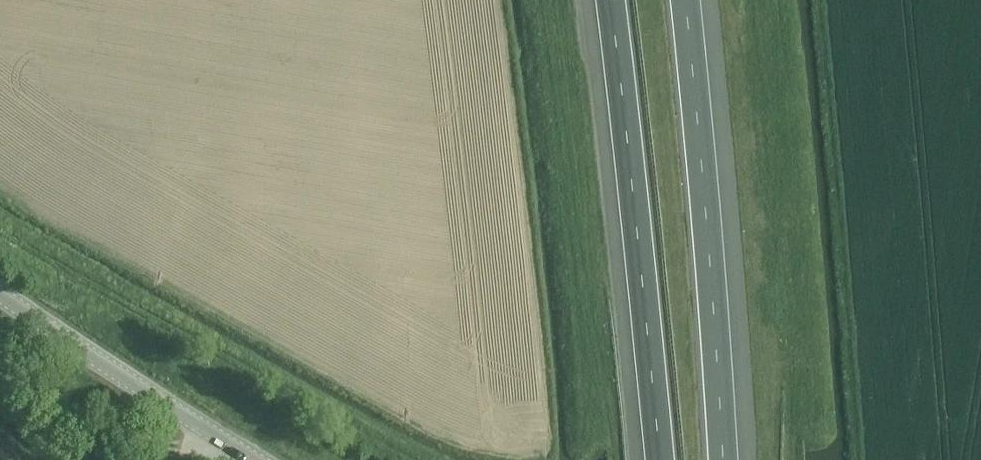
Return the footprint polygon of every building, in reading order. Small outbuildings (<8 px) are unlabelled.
[(75,429),(68,438),(80,447),(87,438),(75,429)]
